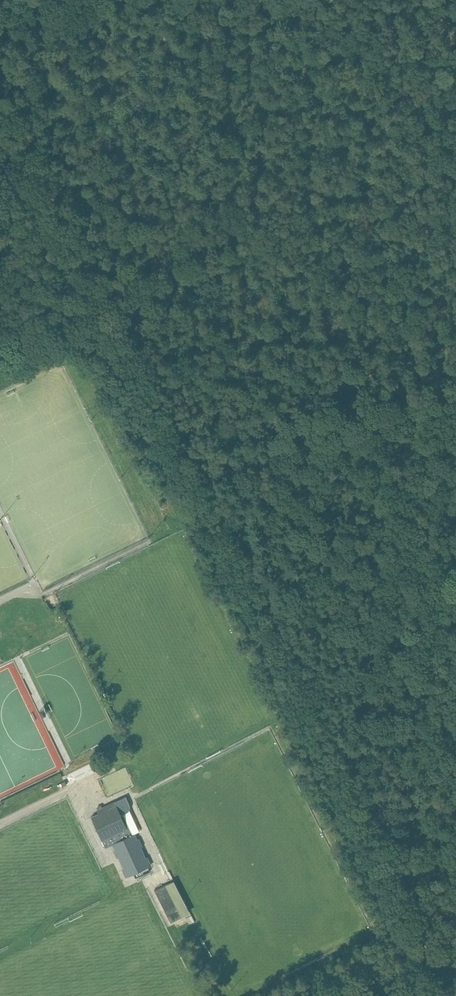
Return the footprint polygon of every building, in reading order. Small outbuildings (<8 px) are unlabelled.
[(127,812),(129,811),(130,809),(130,807),(130,805),(126,796),(114,802),(116,805),(108,809),(107,805),(97,810),(99,813),(91,817),(105,848),(112,844),(115,850),(116,849),(120,857),(118,857),(123,868),(125,867),(128,875),(127,876),(127,877),(150,866),(148,866),(144,859),(146,858),(141,847),(139,848),(136,840),(137,839),(135,833),(133,834),(123,814),(127,812)] [(194,923),(169,871),(167,873),(170,879),(168,880),(170,883),(154,890),(160,902),(161,901),(165,909),(164,909),(170,923),(186,915),(187,918),(189,917),(191,923),(194,923)]
